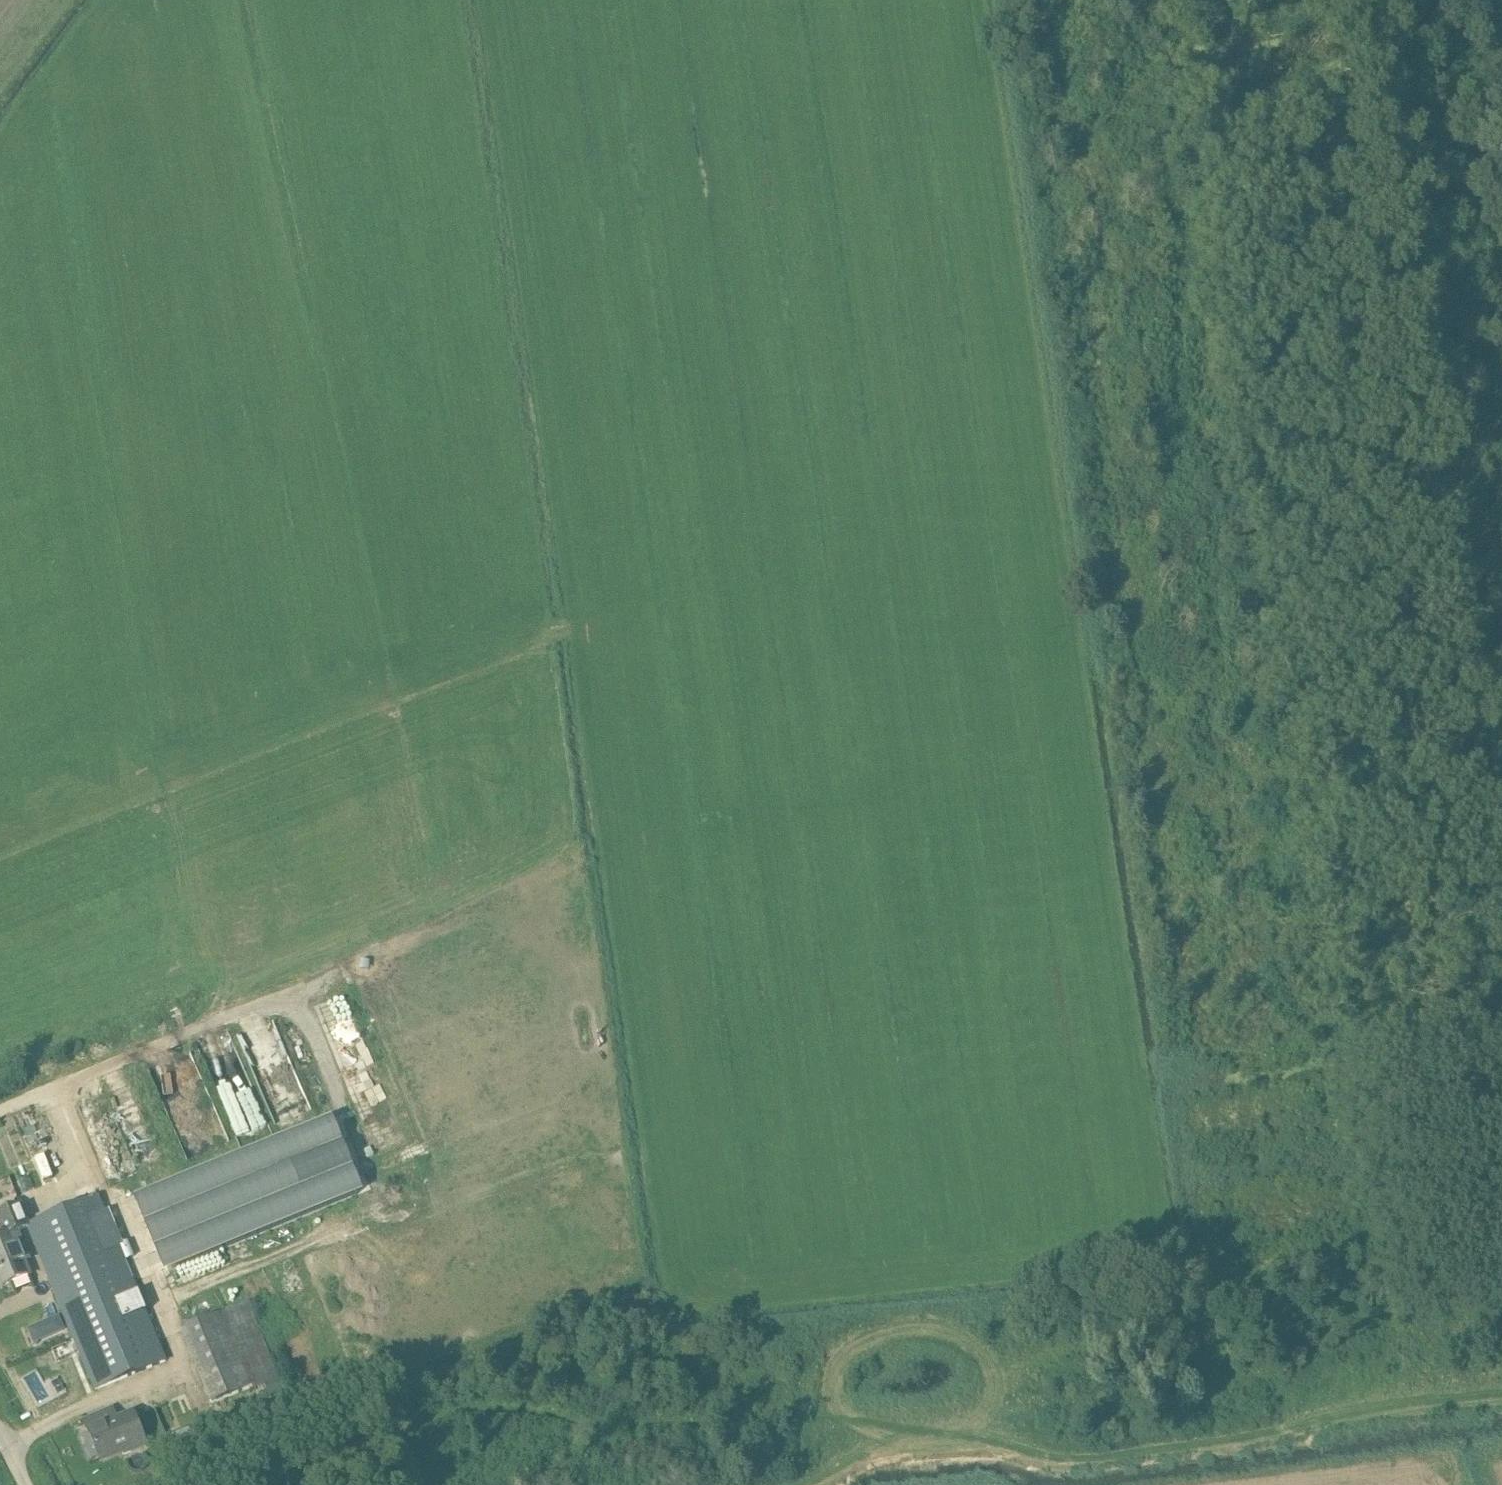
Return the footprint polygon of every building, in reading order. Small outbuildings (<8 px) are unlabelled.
[(220,1047),(202,1054),(212,1081),(230,1074),(220,1047)] [(194,1050),(164,1059),(182,1114),(211,1104),(194,1050)] [(172,1270),(356,1195),(326,1120),(141,1195),(172,1270)] [(94,1391),(167,1360),(99,1195),(29,1223),(20,1204),(0,1212),(0,1224),(4,1234),(0,1235),(0,1285),(1,1287),(30,1274),(24,1260),(30,1258),(27,1252),(36,1248),(94,1391)] [(248,1388),(256,1406),(286,1391),(278,1374),(248,1299),(180,1329),(210,1404),(248,1388)] [(42,1323),(48,1336),(63,1330),(57,1316),(42,1323)] [(85,1419),(101,1460),(129,1449),(130,1450),(147,1444),(134,1411),(117,1418),(113,1408),(85,1419)] [(205,1438),(201,1430),(192,1434),(196,1442),(205,1438)]
